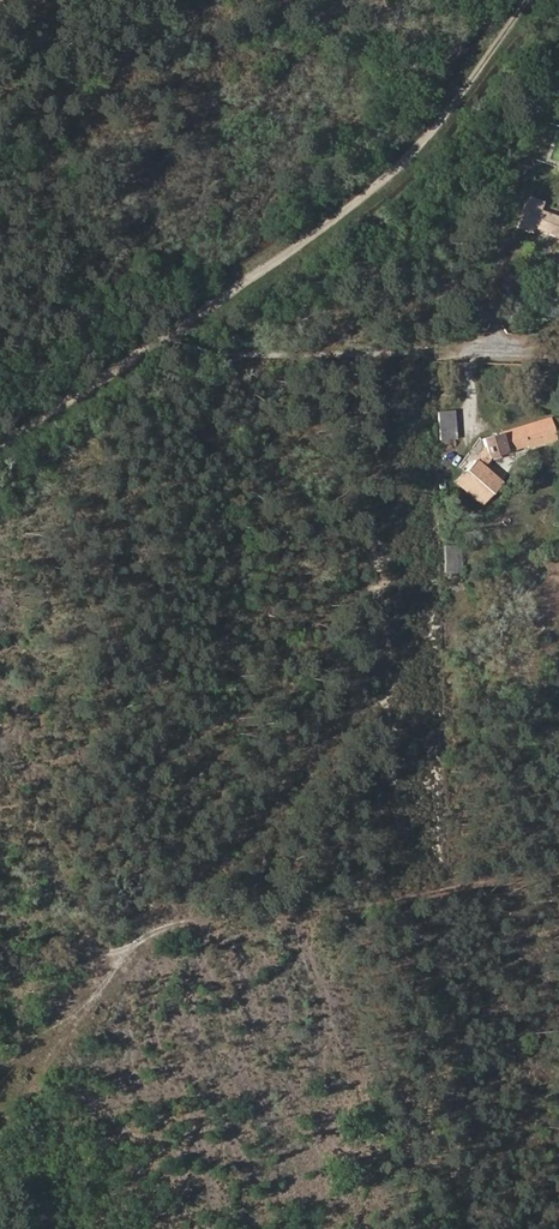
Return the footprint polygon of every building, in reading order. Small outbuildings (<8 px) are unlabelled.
[(539,211),(542,203),(529,198),(518,226),(531,231),(533,226),(558,236),(558,218),(539,211)] [(455,430),(454,411),(438,413),(439,431),(455,430)] [(527,447),(556,438),(550,419),(483,439),(486,448),(465,471),(491,494),(501,484),(482,467),(489,459),(502,455),(501,452),(526,445),(527,447)] [(456,439),(455,430),(439,431),(440,441),(456,439)] [(491,494),(465,471),(456,482),(482,505),(491,494)] [(462,570),(460,545),(445,546),(446,571),(462,570)] [(516,639),(516,629),(500,630),(500,639),(516,639)]
